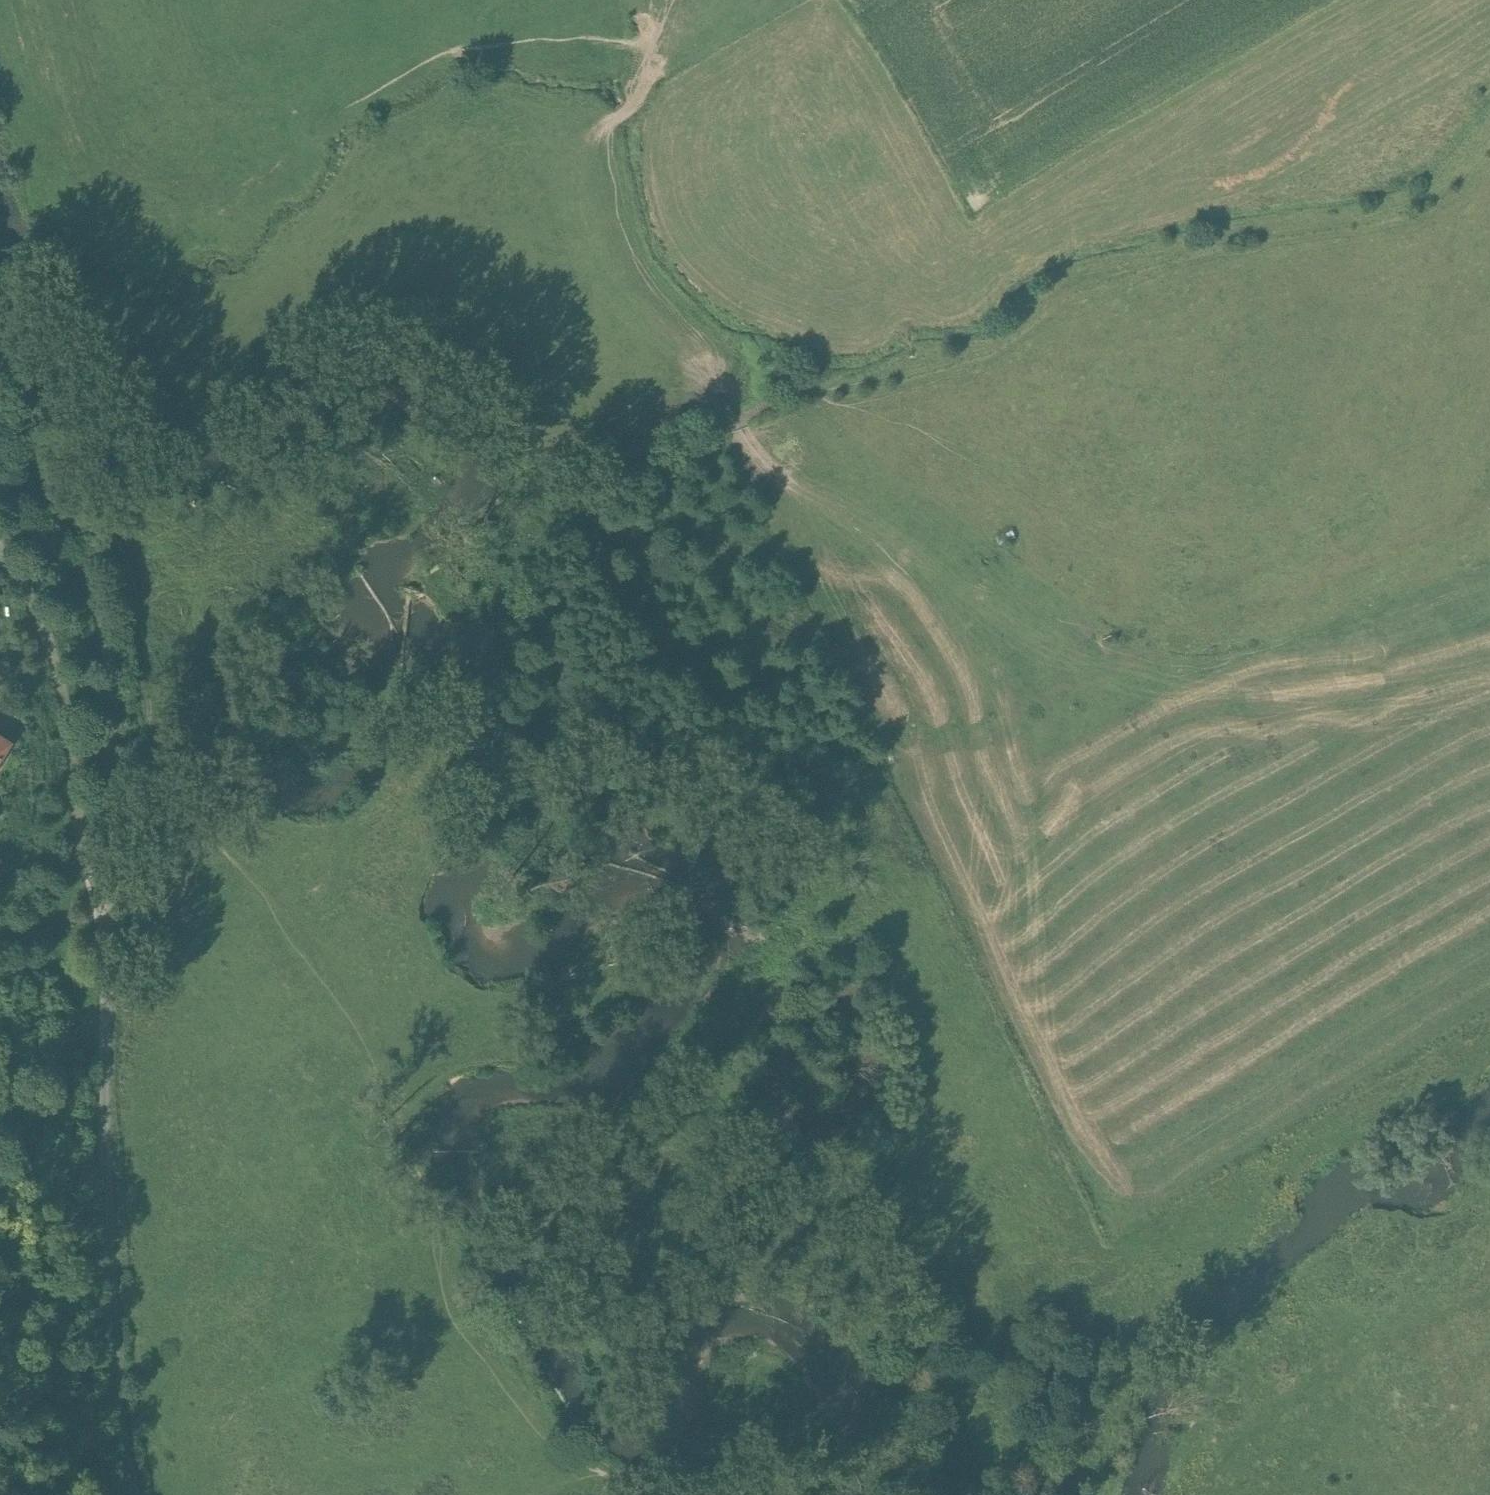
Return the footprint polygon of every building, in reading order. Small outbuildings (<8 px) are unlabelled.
[(10,744),(0,738),(0,759),(10,744)]
